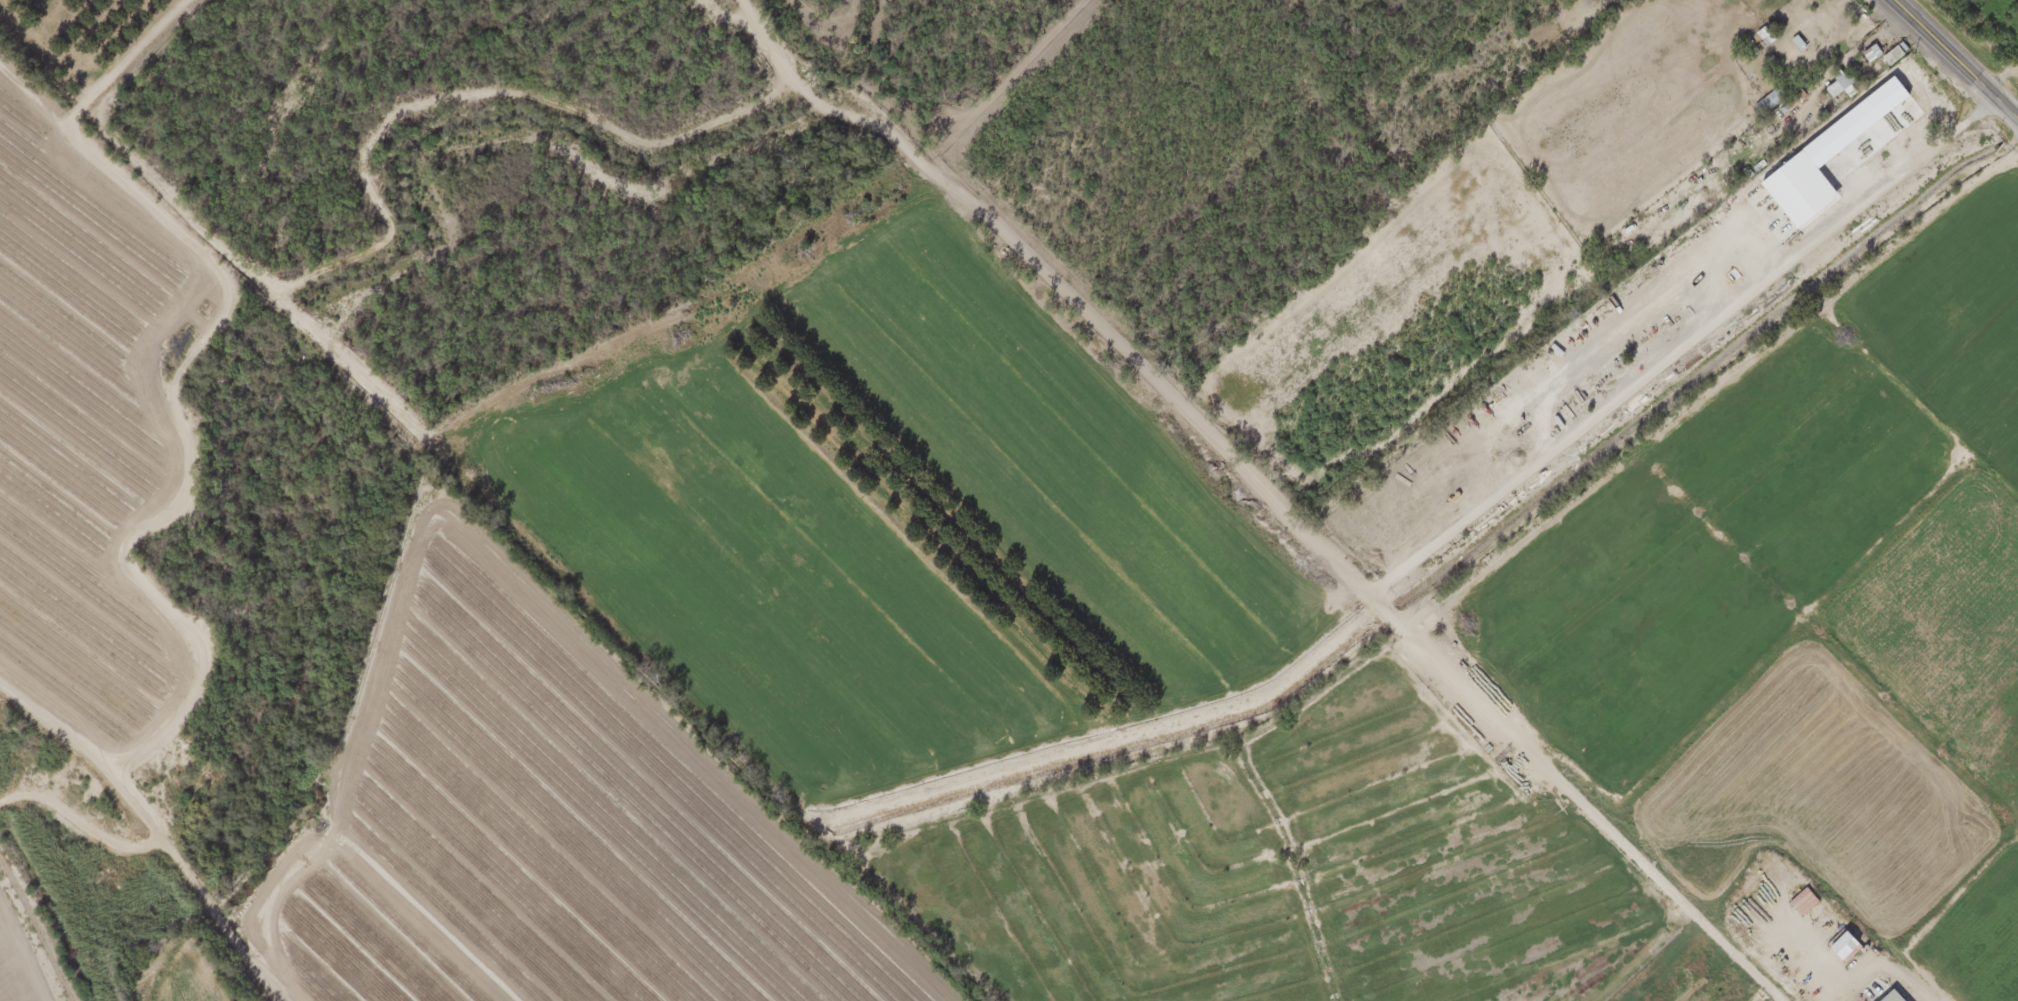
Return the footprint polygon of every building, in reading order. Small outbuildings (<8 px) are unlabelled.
[(1864,63),(1876,55),(1870,47),(1858,54),(1864,63)] [(1900,57),(1892,47),(1877,59),(1885,68),(1900,57)] [(1784,99),(1775,87),(1752,104),(1761,116),(1784,99)] [(1876,1000),(1897,1000),(1888,991),(1876,1000)]
